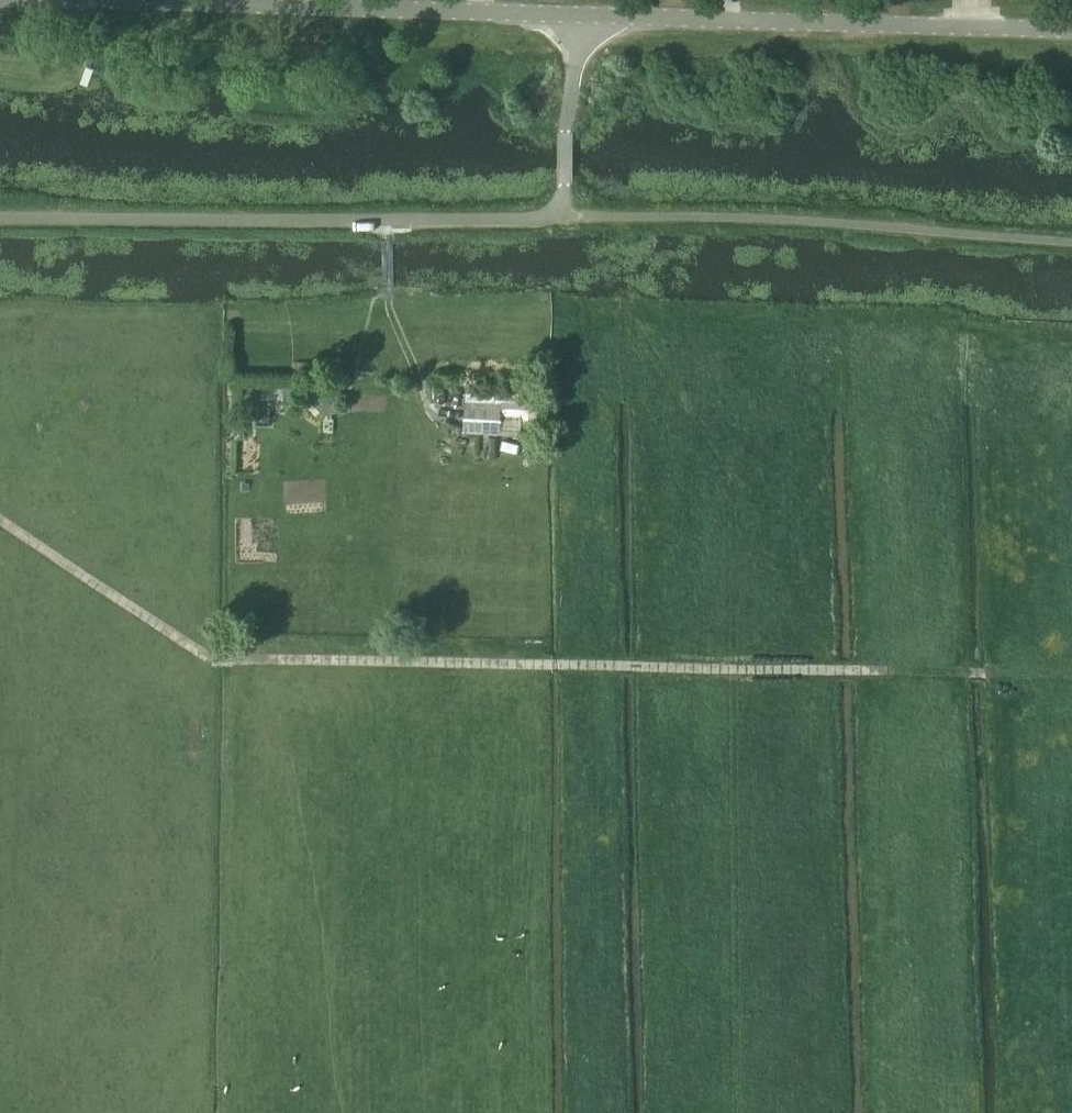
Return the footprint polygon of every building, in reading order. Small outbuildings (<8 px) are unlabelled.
[(462,429),(498,431),(498,419),(538,420),(538,399),(500,397),(500,396),(465,393),(462,429)] [(248,398),(248,419),(259,420),(259,399),(248,398)] [(244,427),(234,427),(234,437),(243,437),(244,427)]
